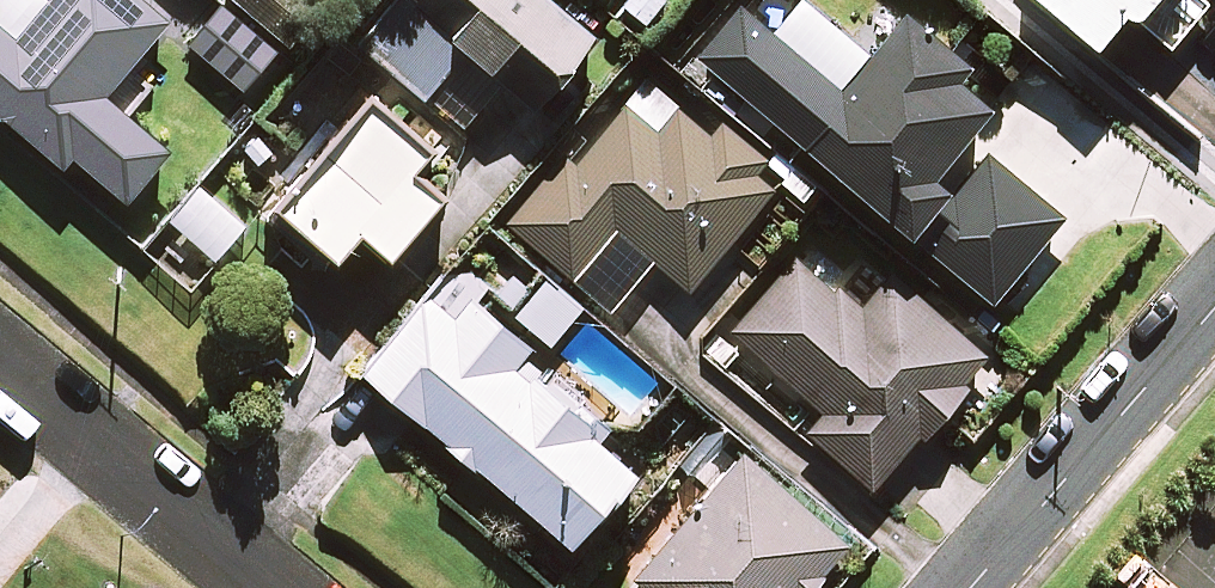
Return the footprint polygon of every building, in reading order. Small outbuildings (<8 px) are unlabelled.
[(57,165),(65,155),(122,201),(164,148),(127,119),(155,83),(128,62),(157,25),(241,91),(272,51),(208,0),(0,0),(0,120),(57,165)] [(307,0),(236,0),(287,47),(320,11),(307,0)] [(547,0),(393,0),(355,46),(459,131),(497,85),(526,109),(588,34),(547,0)] [(1126,17),(1141,0),(1033,0),(1088,46),(1118,10),(1126,17)] [(695,56),(729,86),(713,104),(741,128),(757,109),(902,234),(940,190),(925,177),(984,108),(948,78),(958,66),(902,17),(836,94),(736,8),(695,56)] [(714,124),(654,72),(573,166),(564,158),(506,225),(605,310),(649,260),(684,290),(779,179),(714,124)] [(420,151),(373,108),(302,185),(278,211),(328,257),(354,229),(380,254),(433,197),(403,169),(420,151)] [(1018,311),(1075,245),(1051,225),(1057,218),(984,155),(946,200),(954,207),(922,245),(989,302),(996,293),(1018,311)] [(513,303),(538,274),(506,247),(480,279),(472,272),(459,288),(446,277),(363,377),(565,544),(627,470),(591,440),(597,433),(543,388),(558,370),(475,302),(484,291),(507,310),(513,303)] [(801,433),(867,487),(910,434),(916,439),(983,357),(886,277),(857,312),(793,259),(730,336),(820,410),(801,433)] [(579,307),(538,274),(513,303),(554,337),(579,307)] [(741,454),(623,587),(803,587),(843,542),(741,454)]
